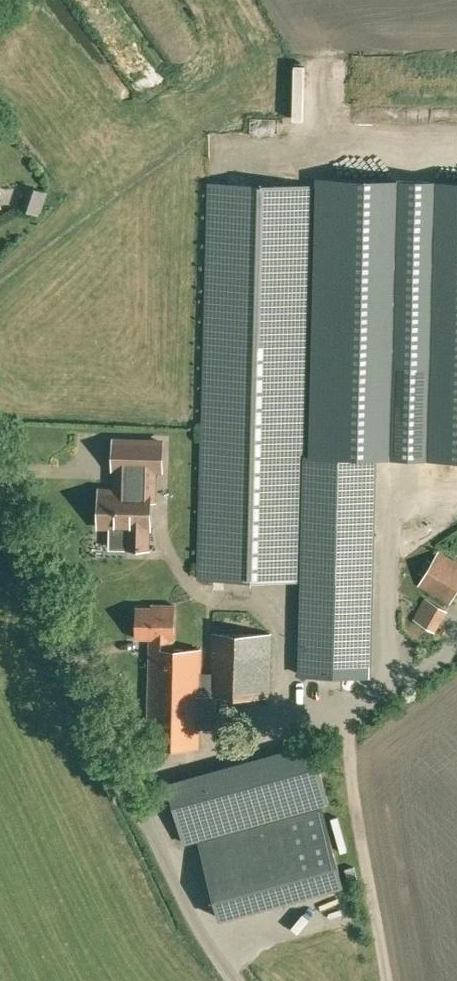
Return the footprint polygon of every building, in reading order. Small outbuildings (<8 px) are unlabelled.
[(433,187),(426,463),(456,464),(456,188),(433,187)] [(374,455),(306,454),(309,344),(206,342),(199,573),(197,573),(197,577),(301,579),(300,672),(370,674),(374,455)] [(149,519),(150,488),(154,488),(154,468),(161,469),(162,441),(115,440),(114,468),(116,468),(116,490),(101,489),(100,525),(130,526),(130,518),(149,519)] [(449,604),(456,590),(456,563),(438,552),(418,585),(449,604)] [(211,672),(200,672),(200,649),(173,648),(173,638),(174,638),(175,605),(161,604),(161,607),(137,607),(136,637),(151,638),(148,746),(198,747),(199,695),(269,697),(270,633),(212,632),(211,672)] [(323,805),(329,803),(312,742),(169,782),(186,844),(198,840),(323,805)] [(198,840),(221,923),(346,888),(323,805),(198,840)]
